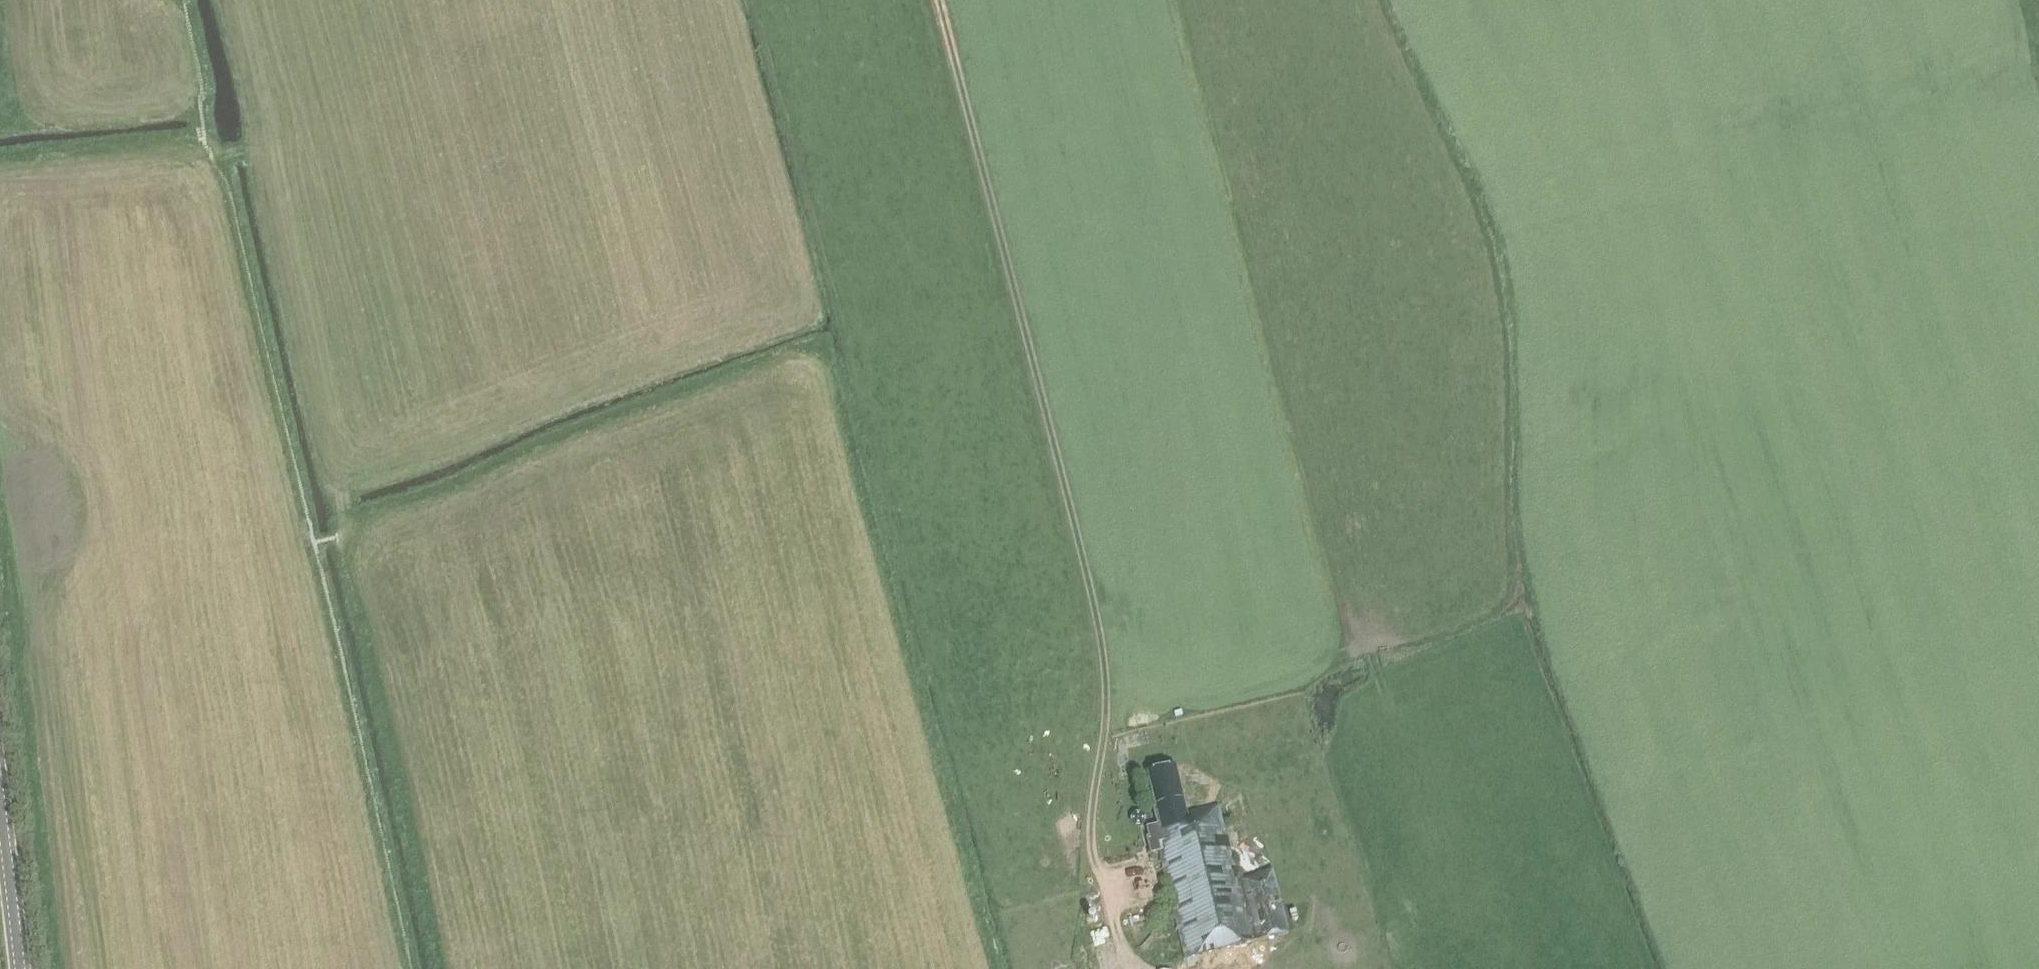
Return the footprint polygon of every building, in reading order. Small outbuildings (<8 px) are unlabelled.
[(1185,815),(1173,766),(1147,772),(1160,824),(1147,828),(1149,838),(1147,838),(1150,853),(1159,851),(1186,959),(1287,934),(1271,870),(1237,880),(1218,807),(1185,815)]
